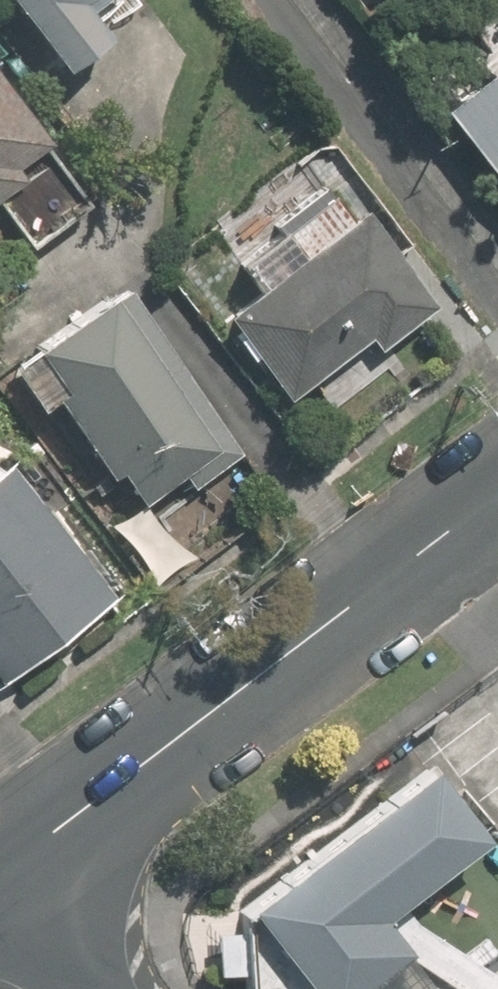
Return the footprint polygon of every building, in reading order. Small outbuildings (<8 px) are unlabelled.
[(74,70),(116,37),(91,6),(98,0),(19,0),(74,70)] [(497,192),(497,56),(481,69),(475,61),(428,98),(497,192)] [(51,150),(58,144),(0,67),(0,206),(3,204),(32,182),(22,170),(51,150)] [(37,249),(93,205),(51,150),(22,170),(32,182),(3,204),(37,249)] [(229,317),(287,400),(371,339),(377,347),(434,306),(366,212),(353,220),(334,195),(330,198),(322,186),(273,221),(285,236),(249,260),(270,289),(229,317)] [(195,490),(244,458),(134,292),(44,351),(47,355),(21,373),(48,415),(63,403),(115,483),(126,475),(146,505),(187,478),(195,490)] [(109,584),(4,445),(0,448),(0,665),(109,584)] [(387,900),(469,838),(409,757),(216,903),(218,986),(222,988),(497,988),(497,971),(494,972),(387,900)]
